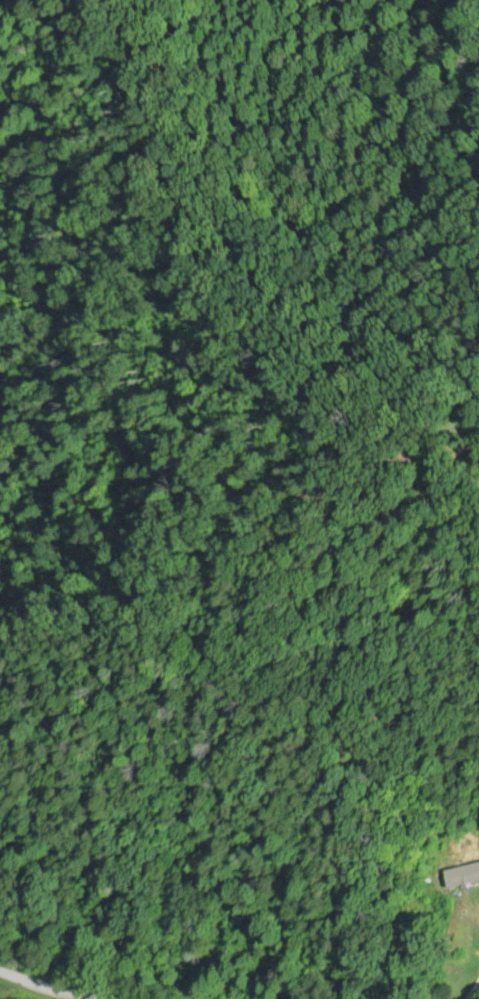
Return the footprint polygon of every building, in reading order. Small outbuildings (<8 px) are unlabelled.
[(442,868),(445,879),(478,871),(478,860),(442,868)]
